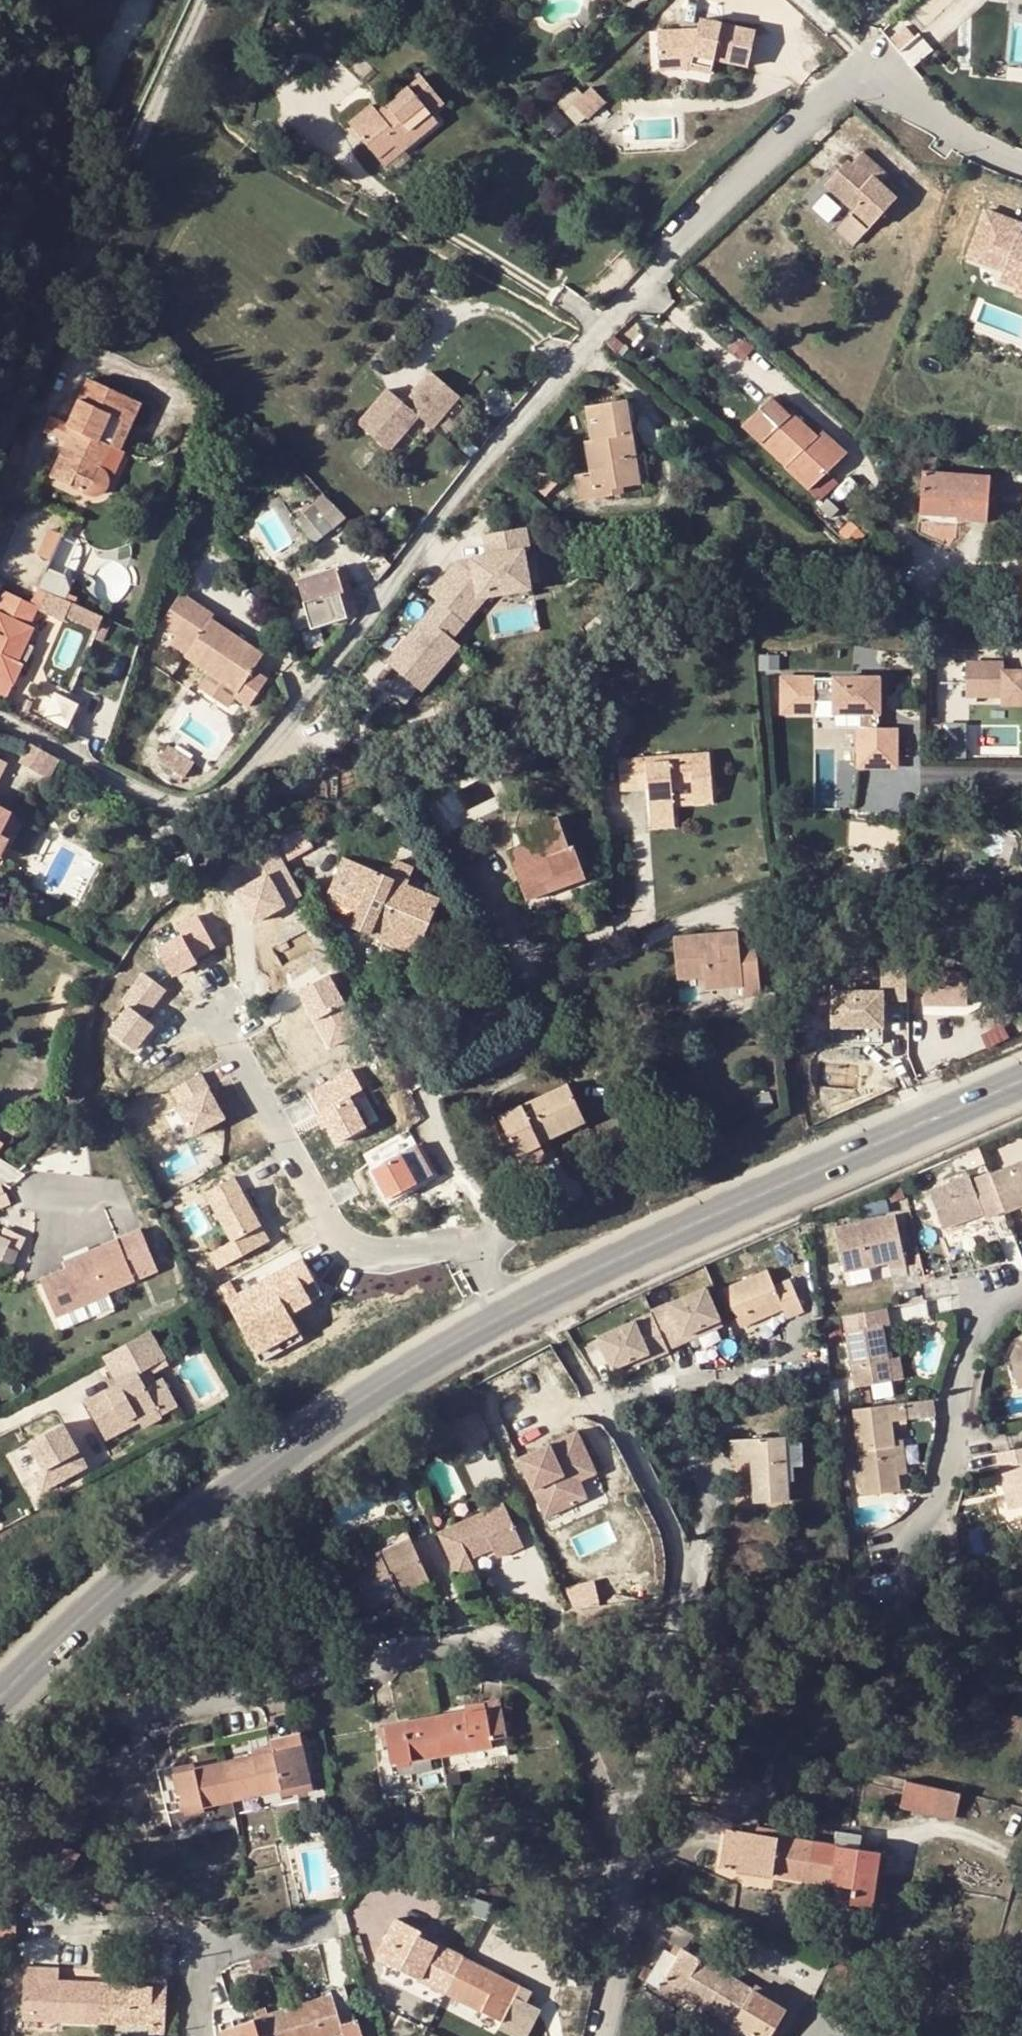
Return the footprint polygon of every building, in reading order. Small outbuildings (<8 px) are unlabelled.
[(689,58),(710,62),(746,69),(752,34),(696,22),(695,30),(654,34),(656,72),(688,71),(689,58)] [(689,58),(688,71),(708,75),(710,62),(689,58)] [(423,105),(435,93),(421,76),(378,112),(371,105),(350,123),(378,157),(393,144),(401,152),(437,123),(430,114),(423,105)] [(587,91),(569,108),(583,122),(601,105),(587,91)] [(423,105),(430,114),(443,102),(435,93),(423,105)] [(385,165),(401,152),(393,144),(378,157),(385,165)] [(824,185),(853,212),(871,227),(895,199),(879,185),(885,177),(859,153),(848,166),(844,162),(824,185)] [(964,255),(999,270),(996,279),(1014,287),(1021,283),(1021,243),(1013,239),(1019,225),(983,210),(964,255)] [(866,232),(871,227),(853,212),(849,216),(866,232)] [(1014,287),(1010,294),(1021,299),(1021,283),(1014,287)] [(387,389),(357,425),(388,451),(418,416),(432,426),(459,395),(431,372),(405,403),(387,389)] [(86,379),(65,428),(74,432),(70,443),(64,441),(53,468),(72,476),(69,486),(87,494),(92,495),(101,471),(97,467),(106,444),(110,446),(114,436),(119,423),(128,397),(86,379)] [(119,423),(129,426),(139,403),(128,397),(119,423)] [(814,439),(817,436),(794,411),(790,416),(772,398),(744,425),(805,489),(835,461),(814,439)] [(574,475),(577,496),(615,451),(630,431),(627,416),(584,422),(591,472),(574,475)] [(47,434),(64,441),(70,443),(74,432),(65,428),(52,422),(47,434)] [(123,440),(129,426),(119,423),(114,436),(123,440)] [(625,487),(626,487),(639,484),(634,455),(630,431),(615,451),(577,496),(577,501),(617,494),(616,488),(625,487)] [(822,431),(817,436),(814,439),(835,461),(843,453),(822,431)] [(114,436),(110,446),(120,450),(123,440),(114,436)] [(925,457),(920,515),(958,517),(958,520),(986,523),(989,477),(936,472),(936,458),(925,457)] [(72,476),(53,468),(49,477),(69,486),(72,476)] [(101,471),(92,495),(100,493),(105,488),(106,479),(105,474),(101,471)] [(319,502),(297,521),(314,541),(335,522),(319,502)] [(958,517),(920,515),(919,524),(957,526),(958,520),(958,517)] [(49,528),(44,551),(57,554),(62,531),(49,528)] [(446,615),(393,677),(425,705),(464,660),(449,647),(462,631),(469,637),(493,610),(534,603),(529,568),(536,567),(532,543),(493,550),(496,573),(466,577),(439,609),(446,615)] [(299,581),(305,603),(344,592),(341,581),(348,578),(345,567),(299,581)] [(6,590),(0,603),(0,698),(6,700),(23,663),(18,661),(26,642),(33,627),(29,625),(38,605),(6,590)] [(347,602),(344,592),(305,603),(312,627),(356,613),(352,600),(347,602)] [(234,696),(249,706),(267,679),(253,669),(263,654),(210,619),(213,615),(180,594),(159,626),(175,636),(192,647),(186,656),(210,672),(200,687),(228,706),(234,696)] [(110,620),(71,602),(65,614),(104,633),(110,620)] [(192,647),(175,636),(169,645),(186,656),(192,647)] [(18,661),(23,663),(26,665),(35,647),(26,642),(18,661)] [(966,699),(1003,698),(1003,707),(1021,707),(1021,674),(1004,674),(1003,665),(966,665),(966,699)] [(879,682),(784,682),(784,716),(815,716),(815,706),(835,706),(835,716),(859,716),(859,770),(896,770),(896,732),(878,731),(873,731),(873,718),(879,718),(879,682)] [(56,693),(44,716),(67,728),(78,705),(56,693)] [(29,744),(19,761),(40,772),(49,754),(29,744)] [(194,765),(168,748),(158,763),(184,780),(194,765)] [(648,789),(651,821),(674,819),(673,806),(672,798),(671,784),(691,783),(692,797),(713,797),(711,751),(619,760),(621,790),(648,789)] [(60,760),(49,754),(40,772),(50,778),(60,760)] [(521,757),(509,761),(514,771),(525,766),(521,757)] [(672,798),(673,806),(713,803),(713,797),(692,797),(672,798)] [(2,865),(23,819),(0,807),(0,864),(2,865)] [(556,816),(543,820),(573,872),(583,869),(575,844),(568,845),(556,816)] [(674,819),(651,821),(651,829),(674,827),(674,819)] [(509,850),(523,890),(573,872),(543,820),(528,826),(534,842),(509,850)] [(343,857),(325,900),(355,912),(349,926),(370,936),(377,919),(422,939),(440,897),(409,885),(411,878),(391,870),(389,875),(343,857)] [(395,859),(391,870),(411,878),(415,867),(395,859)] [(573,872),(579,883),(587,880),(583,869),(573,872)] [(573,872),(523,890),(526,899),(579,883),(573,872)] [(160,947),(174,971),(219,946),(200,913),(179,925),(184,933),(160,947)] [(416,955),(422,939),(377,919),(370,936),(416,955)] [(675,935),(678,979),(704,976),(740,974),(741,986),(743,995),(760,994),(755,944),(739,945),(737,930),(675,935)] [(832,991),(832,1027),(882,1027),(882,1000),(908,1000),(908,968),(882,968),(882,992),(832,991)] [(925,973),(922,1007),(966,1010),(968,977),(925,973)] [(740,974),(704,976),(705,989),(741,986),(740,974)] [(144,1022),(165,994),(143,977),(122,1005),(129,1011),(110,1036),(135,1055),(154,1030),(144,1022)] [(309,1091),(338,1143),(371,1125),(354,1094),(366,1087),(354,1066),(309,1091)] [(171,1086),(194,1136),(229,1120),(206,1071),(171,1086)] [(598,1072),(598,1084),(615,1084),(615,1072),(598,1072)] [(499,1116),(516,1153),(541,1141),(550,1137),(584,1121),(567,1085),(499,1116)] [(37,1114),(41,1117),(59,1103),(53,1096),(39,1106),(37,1114)] [(541,1141),(543,1148),(553,1144),(550,1137),(541,1141)] [(3,1158),(9,1147),(0,1141),(0,1157),(3,1158)] [(541,1141),(516,1153),(522,1166),(547,1156),(543,1148),(541,1141)] [(1003,1211),(1004,1212),(1021,1205),(1021,1161),(989,1175),(1003,1211)] [(211,1251),(218,1266),(271,1242),(239,1173),(207,1188),(232,1241),(211,1251)] [(989,1175),(989,1173),(970,1181),(968,1176),(928,1191),(943,1228),(961,1222),(984,1213),(986,1218),(1003,1211),(989,1175)] [(10,1203),(5,1192),(0,1195),(0,1207),(10,1203)] [(984,1213),(961,1222),(964,1231),(988,1222),(986,1218),(984,1213)] [(895,1214),(834,1229),(844,1271),(888,1261),(889,1266),(906,1262),(895,1214)] [(5,1230),(1,1238),(10,1241),(13,1233),(5,1230)] [(1,1238),(0,1237),(0,1257),(13,1263),(24,1239),(13,1233),(10,1241),(1,1238)] [(63,1262),(67,1270),(43,1282),(58,1319),(114,1298),(111,1293),(138,1284),(119,1241),(63,1262)] [(306,1257),(230,1294),(261,1358),(303,1338),(289,1309),(323,1293),(306,1257)] [(767,1270),(723,1288),(741,1328),(782,1311),(786,1320),(803,1312),(790,1279),(774,1286),(767,1270)] [(706,1287),(668,1303),(672,1312),(655,1319),(656,1322),(668,1350),(686,1341),(684,1336),(720,1320),(706,1287)] [(652,1313),(655,1319),(672,1312),(668,1303),(651,1311),(652,1313)] [(847,1331),(856,1386),(892,1380),(889,1359),(883,1324),(891,1324),(888,1306),(844,1314),(847,1331)] [(652,1313),(635,1321),(639,1329),(656,1322),(655,1319),(652,1313)] [(635,1321),(597,1337),(612,1371),(649,1354),(652,1360),(669,1352),(668,1350),(656,1322),(639,1329),(635,1321)] [(155,1333),(108,1359),(114,1368),(143,1352),(152,1369),(170,1359),(155,1333)] [(1017,1338),(1008,1354),(1016,1386),(1021,1385),(1021,1337),(1017,1338)] [(142,1374),(152,1369),(143,1352),(114,1368),(119,1377),(122,1383),(125,1389),(113,1394),(110,1389),(89,1400),(110,1440),(129,1428),(126,1422),(140,1415),(143,1422),(161,1412),(160,1409),(142,1374)] [(889,1359),(892,1380),(904,1378),(900,1357),(889,1359)] [(142,1374),(160,1409),(175,1401),(163,1378),(159,1380),(155,1374),(173,1364),(170,1359),(152,1369),(142,1374)] [(122,1383),(110,1389),(113,1394),(125,1389),(122,1383)] [(889,1404),(854,1408),(863,1495),(899,1490),(897,1473),(893,1440),(891,1421),(934,1416),(931,1399),(905,1402),(889,1404)] [(165,1418),(161,1412),(143,1422),(146,1428),(165,1418)] [(126,1422),(129,1428),(143,1422),(140,1415),(126,1422)] [(61,1431),(35,1446),(54,1481),(80,1467),(61,1431)] [(572,1431),(514,1459),(541,1517),(573,1502),(559,1475),(587,1462),(572,1431)] [(610,1434),(601,1432),(600,1439),(609,1441),(610,1434)] [(748,1439),(729,1441),(731,1460),(749,1459),(752,1503),(790,1500),(788,1482),(786,1437),(748,1439)] [(903,1439),(893,1440),(897,1473),(906,1473),(903,1439)] [(802,1442),(786,1442),(788,1482),(794,1481),(793,1467),(803,1466),(802,1442)] [(997,1451),(1000,1467),(1007,1466),(1014,1496),(1007,1498),(1011,1516),(1021,1514),(1021,1446),(997,1451)] [(1007,1466),(1000,1467),(1007,1498),(1014,1496),(1007,1466)] [(500,1502),(428,1538),(441,1566),(448,1581),(465,1573),(460,1563),(484,1552),(482,1546),(490,1543),(492,1549),(496,1556),(520,1546),(500,1502)] [(361,1539),(363,1542),(391,1528),(390,1527),(361,1539)] [(363,1542),(367,1552),(396,1539),(391,1528),(363,1542)] [(414,1575),(396,1539),(367,1552),(335,1567),(356,1609),(404,1587),(401,1581),(414,1575)] [(484,1552),(492,1549),(490,1543),(482,1546),(484,1552)] [(568,1586),(574,1610),(601,1603),(594,1579),(568,1586)] [(436,1716),(442,1755),(491,1746),(491,1740),(504,1737),(498,1700),(484,1702),(484,1708),(436,1716)] [(442,1755),(436,1716),(384,1726),(391,1764),(442,1755)] [(302,1745),(224,1762),(232,1800),(310,1783),(302,1745)] [(181,1812),(232,1800),(224,1762),(173,1774),(181,1812)] [(907,1782),(901,1810),(955,1821),(961,1793),(907,1782)] [(722,1868),(803,1880),(810,1841),(728,1829),(722,1868)] [(835,1845),(810,1841),(803,1880),(853,1888),(851,1904),(872,1906),(879,1852),(859,1848),(860,1841),(837,1837),(835,1845)] [(81,1855),(54,1838),(42,1857),(68,1874),(81,1855)] [(376,1958),(447,1993),(464,1959),(418,1935),(421,1930),(396,1918),(376,1958)] [(681,1994),(707,2010),(728,1975),(683,1949),(678,1957),(666,1950),(654,1971),(647,1981),(659,1989),(663,1983),(681,1994)] [(266,1956),(270,1967),(284,1964),(281,1952),(266,1956)] [(266,1956),(251,1960),(254,1971),(270,1967),(266,1956)] [(464,1959),(447,1993),(502,2022),(499,2028),(514,2035),(527,2035),(534,2022),(523,2015),(529,2004),(516,1997),(520,1987),(464,1959)] [(26,1965),(25,1973),(41,1974),(41,1981),(58,1982),(59,1966),(26,1965)] [(639,1977),(647,1981),(654,1971),(646,1966),(639,1977)] [(75,1983),(58,1982),(41,1981),(41,1974),(25,1973),(24,2009),(39,2010),(39,2020),(101,2022),(103,1984),(75,1983)] [(728,1975),(707,2010),(732,2025),(749,2035),(770,2035),(786,2010),(777,2004),(779,2000),(755,1986),(752,1990),(728,1975)] [(153,1982),(152,1986),(152,1997),(166,1997),(167,1982),(153,1982)] [(663,1983),(659,1989),(677,2000),(681,1994),(663,1983)] [(165,2034),(166,1997),(152,1997),(152,1986),(138,1985),(103,1984),(101,2022),(149,2024),(149,2033),(165,2034)] [(283,2011),(291,2035),(333,2035),(343,2033),(344,2035),(362,2035),(357,2020),(355,2020),(344,1986),(330,1990),(331,1996),(283,2011)] [(533,1994),(520,1987),(516,1997),(529,2004),(533,1994)] [(540,2010),(529,2004),(523,2015),(534,2022),(540,2010)] [(283,2011),(268,2015),(265,2007),(254,2010),(256,2019),(234,2026),(232,2021),(219,2025),(222,2035),(291,2035),(283,2011)] [(23,2019),(39,2020),(39,2010),(24,2009),(23,2019)] [(732,2025),(727,2032),(735,2035),(749,2035),(732,2025)]
